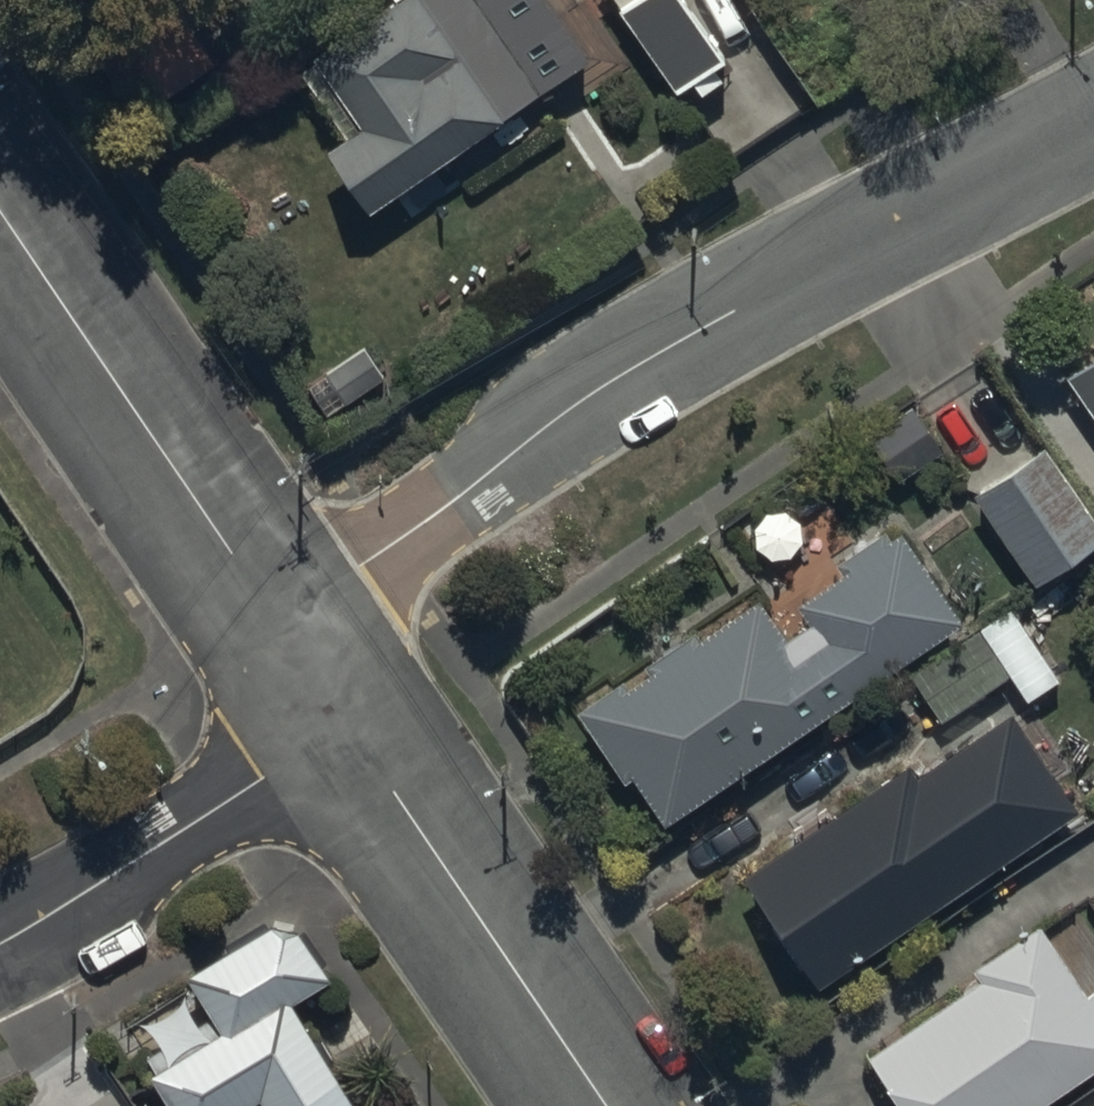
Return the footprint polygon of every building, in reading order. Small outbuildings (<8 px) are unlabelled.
[(285,10),(300,0),(278,0),(285,10)] [(370,221),(591,68),(544,0),(408,0),(299,75),(349,148),(329,161),(370,221)] [(679,101),(695,90),(703,102),(722,89),(716,80),(729,72),(680,0),(610,0),(679,101)] [(1067,382),(1093,421),(1093,364),(1067,382)] [(975,501),(1036,594),(1093,557),(1093,521),(1050,453),(975,501)] [(668,832),(964,630),(898,532),(841,571),(847,580),(797,614),(819,646),(797,661),(760,606),(699,648),(694,640),(647,672),(653,681),(631,696),(624,686),(578,718),(626,788),(634,783),(668,832)] [(1059,683),(1011,612),(914,678),(945,723),(1011,679),(1028,704),(1059,683)] [(910,769),(746,880),(821,990),(1080,816),(1013,716),(918,781),(910,769)] [(295,1012),(333,989),(291,921),(191,983),(224,1037),(152,1081),(168,1105),(353,1105),(295,1012)] [(1088,1001),(1040,932),(977,976),(981,982),(868,1059),(900,1105),(1051,1105),(1093,1076),(1093,997),(1088,1001)]
